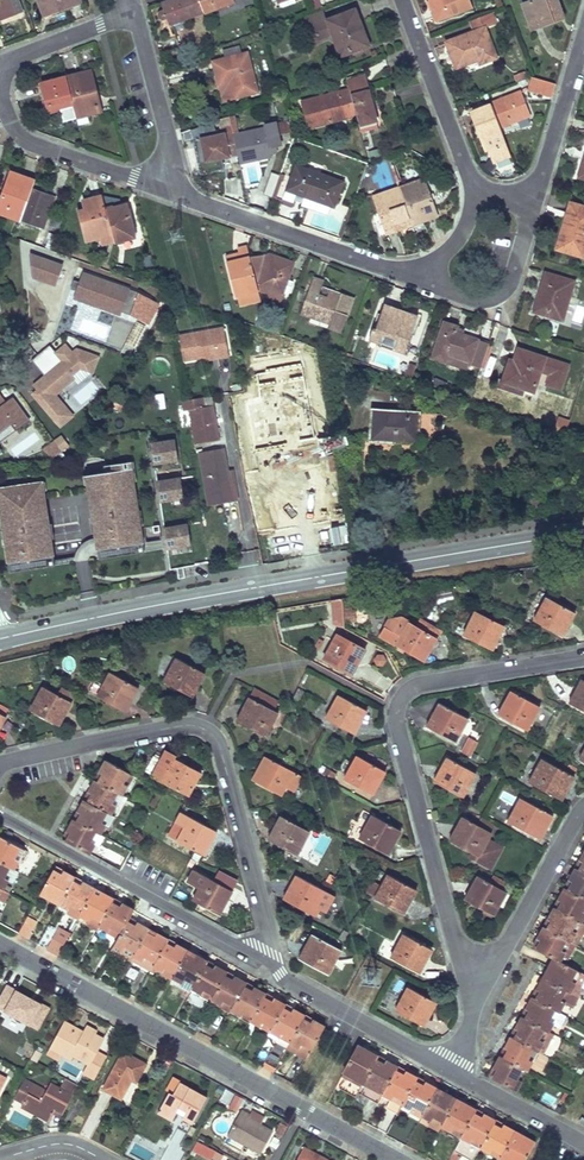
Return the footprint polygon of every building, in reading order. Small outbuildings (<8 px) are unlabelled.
[(14,15),(8,0),(0,0),(0,20),(14,15)] [(43,18),(50,15),(45,0),(37,0),(43,18)] [(50,15),(81,3),(80,0),(45,0),(50,15)] [(161,2),(164,12),(168,20),(170,26),(204,13),(199,0),(165,0),(161,2)] [(204,13),(234,1),(234,0),(199,0),(204,13)] [(437,21),(472,7),(469,0),(430,0),(437,21)] [(523,4),(533,29),(544,24),(542,17),(549,14),(550,16),(561,12),(557,0),(532,0),(523,4)] [(355,10),(307,27),(311,36),(317,34),(318,37),(331,31),(332,35),(340,56),(368,46),(355,10)] [(563,17),(561,12),(550,16),(549,14),(542,17),(544,24),(563,17)] [(192,26),(175,31),(180,48),(198,43),(192,26)] [(485,28),(447,42),(456,67),(479,59),(481,63),(496,57),(485,28)] [(317,34),(311,36),(313,42),(332,35),(331,31),(318,37),(317,34)] [(239,46),(223,50),(225,59),(242,54),(239,46)] [(225,59),(213,62),(219,84),(230,81),(235,98),(257,92),(247,52),(242,54),(225,59)] [(91,70),(65,76),(72,101),(73,106),(76,118),(101,111),(91,70)] [(65,76),(41,83),(48,112),(60,109),(59,105),(72,101),(65,76)] [(528,91),(551,97),(555,83),(532,77),(528,91)] [(367,89),(350,93),(356,115),(359,125),(375,120),(367,89)] [(340,91),(302,102),(309,128),(356,115),(350,93),(342,96),(340,91)] [(522,92),(491,103),(492,105),(500,127),(531,115),(522,92)] [(72,101),(59,105),(60,109),(73,106),(72,101)] [(492,105),(472,112),(486,150),(490,149),(494,162),(511,155),(500,127),(492,105)] [(237,131),(232,132),(237,154),(239,161),(271,154),(267,139),(278,137),(275,122),(264,124),(265,129),(238,135),(237,131)] [(232,132),(201,138),(206,160),(237,154),(232,132)] [(271,154),(239,161),(240,164),(271,157),(271,154)] [(343,182),(296,165),(288,188),(303,193),(302,195),(334,206),(343,182)] [(11,173),(0,203),(0,213),(20,220),(32,189),(35,181),(11,173)] [(272,174),(266,194),(272,197),(279,177),(272,174)] [(424,178),(398,186),(412,225),(437,216),(424,178)] [(398,186),(374,195),(387,234),(412,225),(398,186)] [(49,196),(32,189),(20,220),(38,227),(49,196)] [(54,198),(49,196),(38,227),(43,228),(54,198)] [(85,210),(79,211),(87,241),(111,234),(105,209),(102,198),(91,202),(90,199),(83,201),(84,205),(85,210)] [(570,203),(556,249),(583,257),(583,254),(583,207),(570,203)] [(125,205),(105,209),(111,234),(113,242),(134,237),(125,205)] [(246,247),(238,249),(238,254),(240,260),(227,263),(235,296),(258,290),(256,283),(250,259),(246,247)] [(56,288),(64,266),(30,254),(33,279),(56,288)] [(238,254),(226,258),(227,263),(240,260),(238,254)] [(265,255),(250,259),(256,283),(281,292),(293,263),(269,254),(264,270),(260,269),(265,255)] [(269,254),(265,255),(260,269),(264,270),(269,254)] [(122,318),(123,314),(131,317),(140,293),(84,273),(80,284),(73,282),(68,296),(75,298),(74,301),(122,318)] [(574,281),(546,273),(534,311),(562,319),(574,281)] [(323,282),(313,278),(301,308),(331,319),(329,326),(328,328),(341,333),(353,297),(341,293),(340,295),(333,292),(330,300),(318,296),(321,287),(323,282)] [(333,292),(321,287),(318,296),(330,300),(333,292)] [(418,316),(384,305),(376,326),(373,325),(369,338),(405,352),(418,316)] [(331,319),(301,308),(299,315),(329,326),(331,319)] [(457,327),(444,322),(431,357),(466,370),(478,341),(461,334),(455,332),(457,328),(457,327)] [(219,355),(229,354),(224,325),(179,332),(183,357),(203,354),(219,352),(219,355)] [(75,418),(57,397),(76,381),(73,377),(81,370),(94,375),(100,358),(76,350),(73,352),(66,344),(55,354),(62,362),(33,387),(37,391),(32,396),(61,430),(75,418)] [(567,365),(518,349),(514,363),(516,363),(514,370),(507,368),(502,381),(533,392),(540,371),(550,374),(547,384),(560,388),(567,365)] [(514,363),(509,361),(507,368),(514,370),(516,363),(514,363)] [(502,381),(500,381),(498,386),(534,399),(536,393),(533,392),(502,381)] [(31,421),(14,399),(7,404),(0,395),(0,444),(31,421)] [(204,397),(182,401),(183,410),(190,409),(196,443),(219,439),(213,405),(206,406),(204,397)] [(256,469),(312,461),(304,405),(281,408),(285,438),(265,441),(263,426),(240,429),(243,447),(253,446),(256,469)] [(418,413),(373,411),(371,439),(416,441),(418,413)] [(570,421),(559,417),(554,432),(565,436),(570,421)] [(70,447),(62,436),(44,450),(51,460),(70,447)] [(151,452),(153,463),(177,459),(173,438),(149,442),(150,443),(151,452)] [(224,445),(199,449),(207,501),(225,498),(227,508),(238,506),(233,475),(229,476),(224,445)] [(123,545),(142,542),(139,524),(132,525),(130,511),(137,510),(129,461),(111,464),(112,471),(103,472),(85,475),(82,476),(81,479),(81,482),(86,481),(88,491),(95,538),(99,558),(124,554),(123,545)] [(111,464),(102,465),(103,472),(112,471),(111,464)] [(157,490),(159,501),(183,497),(179,476),(156,480),(156,481),(157,490)] [(69,477),(41,481),(41,484),(43,492),(44,498),(69,494),(69,484),(69,477)] [(81,482),(69,484),(69,494),(88,491),(86,481),(81,482)] [(41,484),(34,485),(35,494),(43,492),(41,484)] [(53,556),(44,498),(43,492),(35,494),(34,485),(3,490),(5,499),(0,499),(0,515),(3,532),(10,531),(12,545),(5,546),(9,572),(35,568),(33,560),(53,556)] [(207,501),(209,511),(227,508),(225,498),(207,501)] [(139,524),(137,510),(130,511),(132,525),(139,524)] [(165,536),(166,547),(190,543),(187,523),(163,527),(163,528),(165,536)] [(10,531),(3,532),(5,546),(12,545),(10,531)] [(33,560),(35,568),(99,558),(95,538),(91,538),(88,540),(83,544),(78,549),(76,551),(74,556),(54,560),(53,556),(33,560)] [(124,554),(144,551),(142,542),(123,545),(124,554)] [(177,567),(178,577),(185,576),(183,566),(177,567)] [(546,597),(533,621),(558,634),(559,634),(564,625),(567,626),(574,613),(546,597)] [(340,608),(333,609),(334,623),(342,623),(340,608)] [(475,611),(463,634),(488,647),(493,637),(497,639),(504,625),(475,611)] [(409,621),(395,644),(420,659),(425,650),(429,652),(442,630),(422,617),(416,626),(409,621)] [(564,625),(559,634),(562,636),(567,626),(564,625)] [(336,633),(324,657),(349,671),(354,662),(358,663),(365,649),(336,633)] [(493,637),(488,647),(492,649),(497,639),(493,637)] [(425,650),(420,659),(423,661),(429,652),(425,650)] [(378,654),(373,664),(383,669),(388,660),(378,654)] [(177,657),(164,681),(188,694),(194,685),(197,687),(205,673),(177,657)] [(354,662),(349,671),(353,673),(358,663),(354,662)] [(111,671),(98,695),(123,709),(128,700),(131,702),(139,688),(111,671)] [(573,693),(577,695),(572,704),(583,711),(583,680),(581,679),(573,693)] [(194,685),(188,694),(193,696),(197,687),(194,685)] [(43,686),(31,710),(55,724),(61,713),(64,716),(71,701),(43,686)] [(254,688),(242,710),(245,712),(240,722),(266,735),(271,726),(268,725),(276,711),(271,707),(275,700),(254,688)] [(510,691),(503,704),(506,706),(500,716),(526,730),(532,721),(529,719),(537,705),(510,691)] [(573,693),(568,702),(572,704),(577,695),(573,693)] [(367,710),(339,694),(325,718),(327,718),(337,724),(350,732),(356,722),(359,724),(367,710)] [(128,700),(123,709),(126,711),(131,702),(128,700)] [(439,703),(432,716),(435,718),(429,728),(455,743),(461,733),(458,731),(465,717),(439,703)] [(503,704),(498,714),(500,716),(506,706),(503,704)] [(537,705),(529,719),(532,721),(539,707),(537,705)] [(242,710),(237,720),(240,722),(245,712),(242,710)] [(276,711),(268,725),(271,726),(279,712),(276,711)] [(61,713),(55,724),(58,725),(64,716),(61,713)] [(432,716),(426,726),(429,728),(435,718),(432,716)] [(465,717),(458,731),(461,733),(468,719),(465,717)] [(323,725),(334,731),(337,724),(327,718),(323,725)] [(356,722),(350,732),(354,734),(359,724),(356,722)] [(469,738),(462,751),(472,755),(478,743),(469,738)] [(166,749),(165,752),(175,758),(177,756),(166,749)] [(165,752),(152,776),(189,795),(202,772),(175,758),(165,752)] [(357,755),(344,779),(369,793),(374,783),(378,785),(386,771),(357,755)] [(265,756),(257,769),(261,771),(255,780),(282,795),(287,785),(294,789),(302,775),(265,756)] [(447,757),(439,771),(442,773),(436,782),(463,797),(468,787),(465,786),(473,772),(447,757)] [(542,759),(528,782),(558,799),(563,789),(567,791),(574,776),(542,759)] [(103,773),(98,782),(117,792),(122,795),(127,785),(122,783),(128,773),(106,760),(99,771),(103,773)] [(257,769),(252,779),(255,780),(261,771),(257,769)] [(99,771),(95,780),(98,782),(103,773),(99,771)] [(439,771),(433,780),(436,782),(442,773),(439,771)] [(473,772),(465,786),(468,787),(476,773),(473,772)] [(128,773),(122,783),(127,785),(133,775),(128,773)] [(92,793),(87,801),(106,812),(111,814),(116,805),(111,803),(117,792),(98,782),(95,780),(89,791),(92,793)] [(374,783),(369,793),(373,795),(378,785),(374,783)] [(563,789),(558,799),(562,800),(567,791),(563,789)] [(89,791),(84,799),(87,801),(92,793),(89,791)] [(117,792),(111,803),(116,805),(122,795),(117,792)] [(520,798),(507,821),(536,837),(541,828),(545,830),(553,816),(520,798)] [(81,812),(77,821),(96,831),(100,833),(106,824),(101,822),(106,812),(87,801),(84,799),(78,811),(81,812)] [(78,811),(73,819),(77,821),(81,812),(78,811)] [(181,812),(168,835),(204,855),(212,841),(208,839),(213,829),(181,812)] [(281,815),(273,829),(276,831),(271,841),(297,854),(303,845),(300,843),(308,830),(281,815)] [(372,815),(360,838),(385,853),(390,843),(393,844),(401,830),(372,815)] [(462,817),(455,831),(457,833),(452,842),(478,856),(483,847),(480,845),(488,831),(490,832),(493,824),(481,817),(477,825),(462,817)] [(71,831),(66,841),(89,853),(95,844),(90,841),(96,831),(77,821),(73,819),(67,830),(71,831)] [(541,828),(536,837),(540,839),(545,830),(541,828)] [(213,829),(208,839),(212,841),(217,831),(213,829)] [(273,829),(267,839),(271,841),(276,831),(273,829)] [(67,830),(62,839),(66,841),(71,831),(67,830)] [(308,830),(300,843),(303,845),(310,850),(317,836),(310,832),(310,831),(308,830)] [(455,831),(449,840),(452,842),(457,833),(455,831)] [(488,831),(480,845),(483,847),(491,832),(490,832),(488,831)] [(9,867),(14,869),(19,860),(15,858),(20,846),(0,835),(0,862),(9,867)] [(97,853),(120,865),(128,850),(105,838),(97,853)] [(390,843),(385,853),(388,855),(393,844),(390,843)] [(20,846),(15,858),(19,860),(25,849),(20,846)] [(579,859),(575,868),(579,870),(583,862),(579,859)] [(3,889),(8,880),(4,877),(9,867),(0,862),(0,887),(3,889)] [(56,866),(53,870),(62,874),(64,871),(56,866)] [(569,879),(573,881),(568,889),(583,898),(583,873),(579,870),(575,868),(569,879)] [(194,869),(187,880),(199,887),(193,899),(219,914),(232,890),(194,869)] [(53,870),(41,893),(49,898),(49,899),(60,905),(60,904),(73,881),(75,876),(64,871),(62,874),(53,870)] [(296,874),(288,888),(292,890),(286,900),(312,914),(317,905),(325,909),(333,895),(296,874)] [(376,896),(375,898),(400,912),(406,903),(409,904),(417,890),(388,874),(382,886),(376,896)] [(478,876),(470,890),(473,892),(467,901),(494,915),(499,906),(496,904),(504,890),(503,890),(507,883),(494,875),(490,883),(478,876)] [(75,876),(73,881),(81,885),(83,881),(75,876)] [(569,879),(564,887),(568,889),(573,881),(569,879)] [(373,880),(367,892),(376,896),(382,886),(373,880)] [(95,887),(83,881),(81,885),(73,881),(60,904),(69,909),(67,911),(78,918),(80,915),(93,891),(95,887)] [(3,902),(9,892),(3,889),(0,887),(0,901),(3,902)] [(95,887),(93,891),(101,896),(103,892),(95,887)] [(558,898),(562,900),(557,909),(576,919),(580,922),(583,915),(583,911),(581,910),(583,905),(583,898),(568,889),(564,887),(558,898)] [(288,888),(282,898),(286,900),(292,890),(288,888)] [(470,890),(464,899),(467,901),(473,892),(470,890)] [(504,890),(496,904),(499,906),(507,892),(504,890)] [(93,891),(80,915),(89,919),(86,924),(97,929),(99,926),(112,902),(114,898),(103,892),(101,896),(93,891)] [(114,898),(112,902),(121,907),(123,903),(114,898)] [(558,898),(553,907),(557,909),(562,900),(558,898)] [(112,902),(99,926),(108,930),(107,933),(118,939),(127,921),(129,917),(133,910),(134,909),(123,903),(121,907),(112,902)] [(406,903),(400,912),(404,914),(409,904),(406,903)] [(552,920),(547,929),(570,941),(575,932),(571,930),(576,919),(557,909),(553,907),(548,918),(552,920)] [(27,917),(18,933),(27,937),(36,922),(27,917)] [(129,917),(127,921),(136,926),(138,922),(129,917)] [(548,918),(543,926),(547,929),(552,920),(548,918)] [(570,941),(574,944),(583,925),(583,924),(580,922),(576,919),(571,930),(575,932),(570,941)] [(118,939),(115,944),(124,949),(126,945),(136,951),(147,932),(149,928),(138,922),(136,926),(127,921),(118,939)] [(59,926),(46,948),(57,954),(69,933),(59,926)] [(541,939),(536,948),(543,952),(545,953),(553,957),(563,963),(574,944),(570,941),(547,929),(543,926),(537,937),(541,939)] [(149,928),(147,932),(155,937),(157,933),(149,928)] [(136,951),(134,955),(143,960),(141,963),(143,964),(141,968),(148,972),(150,968),(152,969),(154,966),(166,943),(169,939),(157,933),(155,937),(147,932),(136,951)] [(404,933),(391,957),(416,971),(421,962),(424,963),(433,949),(404,933)] [(312,934),(304,949),(307,950),(302,960),(328,974),(333,964),(331,963),(338,949),(312,934)] [(537,937),(532,946),(536,948),(541,939),(537,937)] [(169,939),(166,943),(174,947),(177,944),(169,939)] [(166,943),(154,966),(162,971),(164,967),(175,973),(186,954),(188,950),(177,944),(174,947),(166,943)] [(115,944),(112,948),(132,959),(134,955),(136,951),(126,945),(124,949),(115,944)] [(304,949),(299,958),(302,960),(307,950),(304,949)] [(338,949),(331,963),(333,964),(341,950),(338,949)] [(188,950),(186,954),(194,958),(196,954),(188,950)] [(175,973),(173,977),(182,982),(180,986),(190,991),(192,988),(206,964),(208,961),(196,954),(194,958),(186,954),(175,973)] [(134,955),(132,959),(141,964),(141,963),(143,960),(134,955)] [(551,971),(546,979),(565,990),(569,992),(574,983),(570,981),(576,970),(563,963),(553,957),(547,969),(551,971)] [(208,961),(206,964),(213,969),(215,966),(208,961)] [(421,962),(416,971),(419,973),(424,963),(421,962)] [(206,964),(192,988),(202,993),(204,989),(214,994),(225,975),(227,972),(215,966),(213,969),(206,964)] [(162,971),(161,974),(172,979),(173,977),(175,973),(164,967),(162,971)] [(547,969),(542,977),(546,979),(551,971),(547,969)] [(576,970),(570,981),(574,983),(579,986),(583,978),(583,974),(576,970)] [(227,972),(225,975),(233,980),(235,976),(227,972)] [(214,994),(212,999),(221,1004),(223,1000),(234,1005),(244,986),(246,983),(235,976),(233,980),(225,975),(214,994)] [(172,979),(171,981),(180,986),(182,982),(173,977),(172,979)] [(542,977),(536,988),(540,990),(535,999),(554,1009),(559,1012),(564,1002),(572,1007),(577,997),(569,992),(565,990),(546,979),(542,977)] [(246,983),(244,986),(253,991),(255,987),(247,982),(246,983)] [(16,993),(17,991),(7,985),(0,999),(0,1006),(7,1009),(4,1014),(30,1028),(31,1027),(41,1032),(53,1009),(43,1004),(42,1007),(16,993)] [(234,1005),(231,1010),(241,1015),(243,1010),(253,1016),(264,998),(266,993),(255,987),(253,991),(244,986),(234,1005)] [(407,986),(395,1010),(420,1024),(425,1014),(429,1016),(436,1002),(407,986)] [(536,988),(531,997),(535,999),(540,990),(536,988)] [(204,989),(202,993),(212,999),(214,994),(204,989)] [(266,993),(264,998),(272,1002),(274,998),(266,993)] [(531,997),(525,1008),(529,1010),(524,1018),(544,1029),(548,1031),(553,1022),(549,1019),(554,1009),(535,999),(531,997)] [(253,1016),(251,1021),(260,1026),(263,1021),(273,1027),(283,1008),(285,1004),(274,998),(272,1002),(264,998),(253,1016)] [(221,1004),(220,1006),(230,1012),(231,1010),(234,1005),(223,1000),(221,1004)] [(285,1004),(283,1008),(291,1012),(293,1009),(285,1004)] [(273,1027),(270,1031),(280,1037),(282,1032),(293,1037),(303,1019),(305,1015),(293,1009),(291,1012),(283,1008),(273,1027)] [(525,1008),(521,1016),(524,1018),(529,1010),(525,1008)] [(554,1009),(549,1019),(553,1022),(559,1012),(554,1009)] [(243,1010),(241,1015),(251,1021),(253,1016),(243,1010)] [(425,1014),(420,1024),(423,1026),(429,1016),(425,1014)] [(305,1015),(303,1019),(311,1023),(313,1020),(305,1015)] [(521,1016),(515,1028),(519,1030),(514,1038),(533,1049),(537,1051),(543,1041),(538,1039),(544,1029),(524,1018),(521,1016)] [(293,1037),(289,1042),(299,1047),(302,1043),(312,1048),(318,1036),(324,1026),(313,1020),(311,1023),(303,1019),(293,1037)] [(263,1021),(260,1026),(270,1031),(273,1027),(263,1021)] [(82,1036),(74,1032),(76,1027),(71,1025),(62,1026),(53,1043),(64,1048),(61,1054),(70,1059),(73,1055),(89,1063),(84,1072),(95,1078),(105,1060),(104,1059),(105,1059),(107,1056),(97,1050),(104,1038),(95,1033),(96,1030),(87,1025),(84,1032),(82,1036)] [(76,1027),(74,1032),(82,1036),(84,1032),(76,1027)] [(515,1028),(510,1036),(514,1038),(519,1030),(515,1028)] [(544,1029),(538,1039),(543,1041),(548,1031),(544,1029)] [(282,1032),(280,1037),(289,1042),(293,1037),(282,1032)] [(510,1036),(504,1047),(507,1049),(503,1057),(522,1068),(527,1071),(532,1061),(527,1058),(533,1049),(514,1038),(510,1036)] [(53,1043),(50,1048),(61,1054),(64,1048),(53,1043)] [(302,1043),(299,1047),(309,1053),(312,1048),(302,1043)] [(358,1045),(356,1049),(364,1053),(367,1049),(358,1045)] [(504,1047),(499,1056),(503,1057),(507,1049),(504,1047)] [(352,1055),(343,1072),(353,1077),(355,1072),(366,1078),(376,1059),(378,1055),(367,1049),(364,1053),(356,1049),(352,1055)] [(123,1051),(103,1088),(121,1098),(131,1079),(136,1082),(146,1064),(123,1051)] [(378,1055),(376,1059),(385,1064),(387,1060),(378,1055)] [(497,1068),(493,1077),(515,1090),(521,1081),(517,1078),(522,1068),(503,1057),(499,1056),(493,1066),(497,1068)] [(366,1078),(363,1083),(366,1084),(360,1094),(370,1099),(377,1103),(383,1093),(396,1070),(398,1066),(387,1060),(385,1064),(376,1059),(366,1078)] [(398,1066),(396,1070),(404,1074),(406,1071),(398,1066)] [(493,1066),(489,1075),(493,1077),(497,1068),(493,1066)] [(522,1068),(517,1078),(521,1081),(524,1082),(530,1072),(527,1071),(522,1068)] [(396,1070),(383,1093),(391,1098),(386,1107),(397,1113),(402,1104),(415,1080),(417,1077),(406,1071),(404,1074),(396,1070)] [(417,1077),(415,1080),(423,1085),(426,1081),(417,1077)] [(175,1080),(169,1092),(173,1094),(179,1083),(175,1080)] [(415,1080),(402,1104),(410,1108),(409,1110),(418,1115),(417,1117),(408,1112),(393,1138),(405,1145),(421,1116),(422,1115),(435,1091),(437,1087),(426,1081),(423,1085),(415,1080)] [(169,1092),(158,1112),(172,1119),(177,1111),(180,1106),(187,1110),(184,1115),(182,1117),(193,1123),(207,1098),(179,1083),(173,1094),(169,1092)] [(28,1093),(21,1106),(49,1121),(53,1113),(55,1108),(63,1112),(73,1096),(51,1084),(41,1100),(28,1093)] [(437,1087),(435,1091),(443,1096),(445,1092),(437,1087)] [(421,1116),(405,1145),(417,1151),(432,1125),(439,1129),(441,1125),(454,1102),(456,1098),(445,1092),(443,1096),(435,1091),(422,1115),(431,1119),(430,1121),(421,1116)] [(358,1092),(354,1099),(366,1105),(370,1099),(360,1094),(358,1092)] [(236,1112),(243,1098),(235,1094),(227,1108),(236,1112)] [(456,1098),(454,1102),(462,1106),(465,1102),(456,1098)] [(454,1102),(441,1125),(451,1130),(448,1134),(458,1139),(460,1136),(474,1113),(476,1109),(465,1102),(462,1106),(454,1102)] [(180,1106),(177,1111),(184,1115),(187,1110),(180,1106)] [(55,1108),(53,1113),(61,1117),(63,1112),(55,1108)] [(242,1109),(227,1135),(260,1153),(273,1131),(260,1124),(248,1117),(250,1114),(242,1109)] [(476,1109),(474,1113),(482,1117),(484,1113),(476,1109)] [(250,1114),(248,1117),(260,1124),(264,1117),(252,1110),(250,1114)] [(463,1137),(455,1150),(472,1159),(480,1146),(480,1147),(493,1123),(495,1119),(484,1113),(482,1117),(474,1113),(460,1136),(463,1137)] [(495,1119),(493,1123),(501,1128),(504,1124),(495,1119)] [(501,1128),(493,1123),(480,1147),(500,1157),(513,1134),(515,1130),(504,1124),(501,1128)] [(184,1131),(173,1128),(165,1159),(168,1159),(176,1159),(184,1131)] [(515,1130),(513,1134),(521,1138),(523,1135),(515,1130)] [(500,1157),(505,1159),(524,1159),(530,1149),(534,1141),(523,1135),(521,1138),(513,1134),(500,1157)] [(224,1156),(197,1142),(192,1151),(209,1159),(211,1159),(212,1159),(215,1159),(221,1159),(224,1156)] [(296,1159),(330,1159),(303,1146),(296,1159)]
